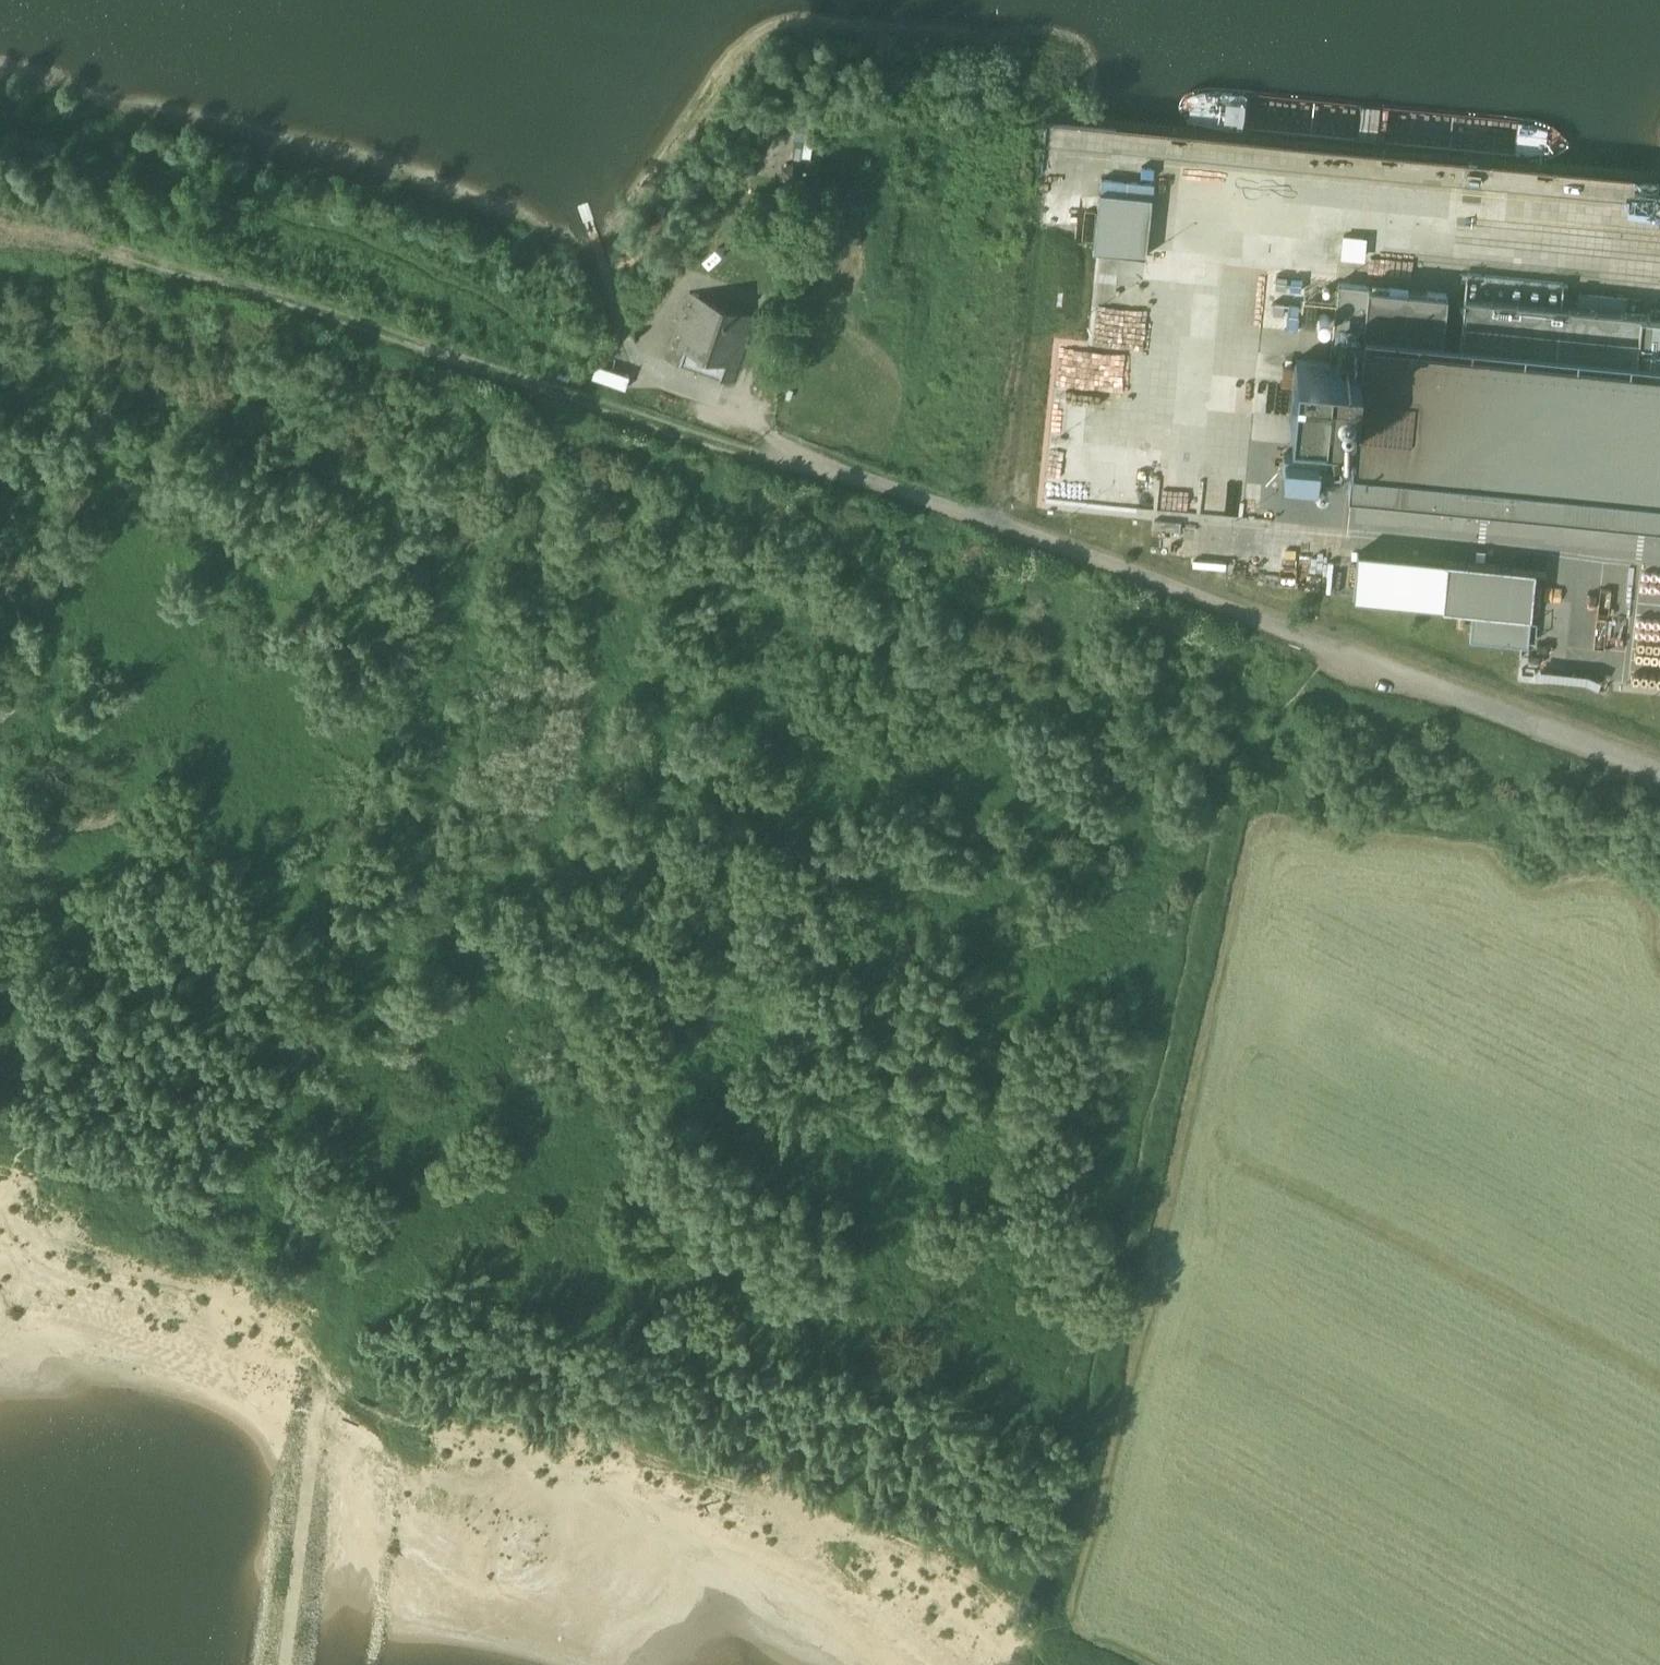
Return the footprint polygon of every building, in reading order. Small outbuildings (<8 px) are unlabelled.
[(1152,196),(1099,190),(1093,251),(1145,256),(1152,196)] [(1467,272),(1464,295),(1561,305),(1564,282),(1467,272)] [(1305,278),(1300,331),(1333,334),(1333,339),(1362,342),(1360,365),(1330,362),(1296,359),(1290,417),(1325,420),(1325,421),(1354,424),(1351,461),(1348,494),(1659,525),(1659,315),(1561,305),(1464,295),(1459,351),(1442,349),(1447,294),(1338,283),(1338,282),(1305,278)] [(731,376),(754,313),(691,290),(669,353),(731,376)] [(630,369),(597,358),(593,371),(626,382),(630,369)] [(1347,425),(1329,423),(1328,430),(1346,432),(1347,425)] [(1318,455),(1284,452),(1282,469),(1316,473),(1316,475),(1330,477),(1332,454),(1318,453),(1318,455)] [(1447,561),(1358,552),(1353,597),(1442,606),(1447,561)] [(1535,570),(1447,561),(1442,606),(1473,609),(1530,614),(1535,570)] [(1632,680),(1659,681),(1659,659),(1659,595),(1634,595),(1632,680)] [(1530,614),(1473,609),(1470,637),(1527,643),(1530,614)]
